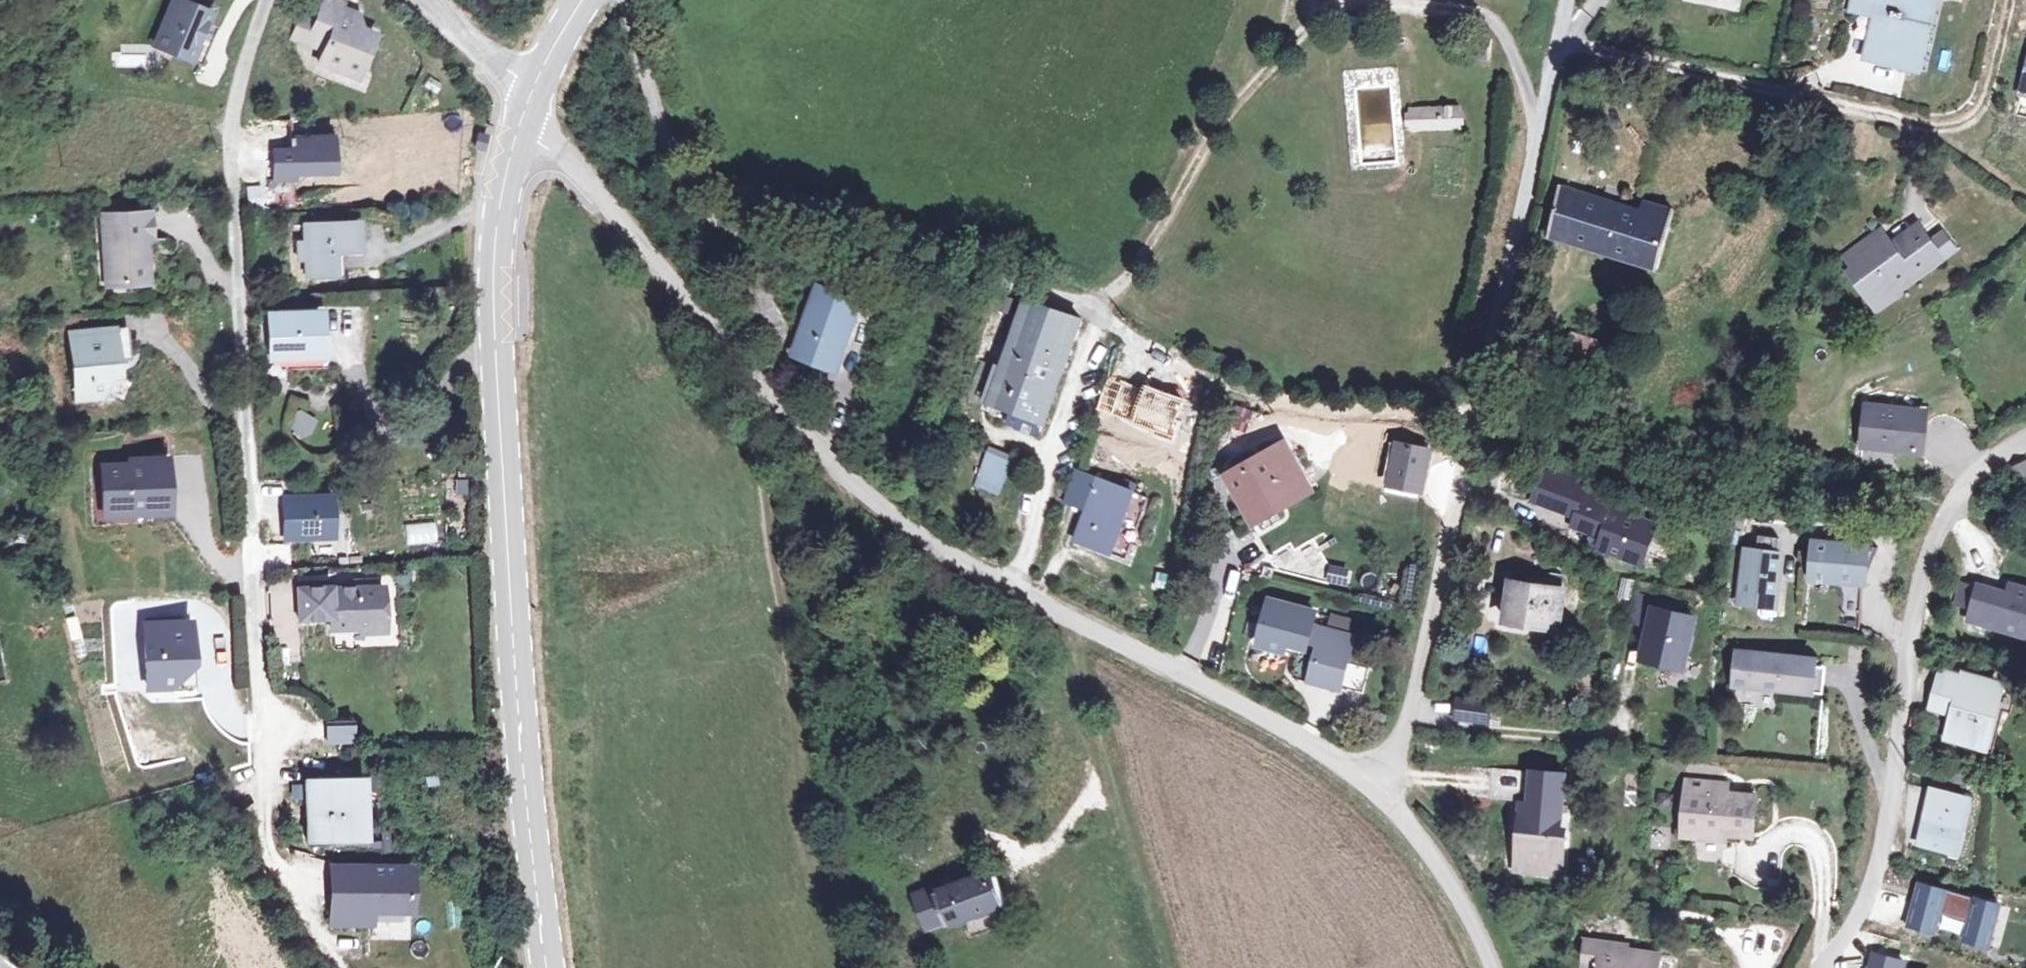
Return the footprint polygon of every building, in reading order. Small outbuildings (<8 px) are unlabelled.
[(186,2),(209,12),(189,60),(201,65),(217,27),(211,24),(216,10),(194,0),(180,0),(186,2)] [(326,12),(315,35),(334,44),(328,54),(349,64),(352,54),(366,53),(372,57),(386,26),(366,16),(370,11),(351,3),(352,0),(331,0),(326,12)] [(1847,14),(1866,18),(1857,62),(1913,74),(1921,33),(1927,34),(1934,0),(1850,0),(1847,14)] [(184,7),(173,2),(155,45),(167,50),(189,60),(209,12),(186,2),(184,7)] [(315,35),(326,12),(313,5),(302,30),(315,35)] [(2017,95),(2017,96),(2025,97),(2025,50),(2017,95)] [(366,71),(372,57),(366,53),(352,54),(349,64),(366,71)] [(1463,111),(1409,115),(1412,135),(1465,131),(1463,111)] [(698,126),(686,131),(694,146),(704,141),(698,126)] [(1626,210),(1564,193),(1553,238),(1655,266),(1670,211),(1629,201),(1626,210)] [(148,215),(100,216),(105,289),(141,288),(138,245),(150,244),(148,215)] [(352,222),(305,224),(306,240),(295,240),(295,257),(305,259),(305,274),(333,272),(331,251),(353,250),(352,222)] [(1841,274),(1873,316),(1956,253),(1938,230),(1926,239),(1916,225),(1889,245),(1879,231),(1843,258),(1850,268),(1841,274)] [(762,264),(741,273),(768,328),(787,320),(762,264)] [(853,308),(812,298),(793,355),(833,368),(853,308)] [(1046,429),(1079,326),(1021,307),(987,410),(1046,429)] [(321,309),(271,310),(273,352),(296,352),(296,364),(324,363),(321,309)] [(1602,326),(1571,322),(1565,354),(1598,359),(1602,326)] [(130,331),(110,333),(112,348),(132,347),(130,331)] [(112,348),(110,333),(70,336),(77,405),(99,404),(116,368),(134,367),(132,347),(112,348)] [(1927,412),(1866,406),(1861,448),(1922,455),(1927,412)] [(1174,410),(1168,433),(1180,436),(1186,413),(1174,410)] [(1104,459),(1115,463),(1123,439),(1111,435),(1104,459)] [(1008,459),(986,453),(976,483),(998,491),(1008,459)] [(1290,455),(1235,483),(1255,523),(1311,494),(1290,455)] [(170,493),(169,457),(141,457),(141,463),(107,464),(108,512),(154,510),(154,494),(170,493)] [(2010,467),(2022,494),(2025,493),(2025,463),(2025,460),(2010,467)] [(1546,478),(1537,506),(1580,521),(1586,502),(1590,492),(1546,478)] [(1130,498),(1092,488),(1075,544),(1115,556),(1130,498)] [(1611,499),(1590,492),(1586,502),(1608,510),(1611,499)] [(171,509),(170,493),(154,494),(154,510),(171,509)] [(330,496),(284,499),(286,538),(334,537),(330,496)] [(1580,521),(1577,531),(1595,537),(1597,533),(1608,536),(1603,551),(1646,566),(1659,527),(1622,515),(1626,504),(1611,499),(1608,510),(1586,502),(1580,521)] [(1756,545),(1755,560),(1775,562),(1776,547),(1756,545)] [(1881,551),(1816,546),(1812,581),(1847,584),(1863,593),(1881,551)] [(1277,572),(1319,577),(1322,552),(1280,547),(1277,572)] [(1743,559),(1738,606),(1773,610),(1779,562),(1775,562),(1755,560),(1743,559)] [(1348,587),(1350,568),(1330,566),(1329,585),(1348,587)] [(1565,597),(1511,590),(1505,627),(1560,633),(1565,597)] [(1983,594),(1967,590),(1962,608),(1978,612),(1983,594)] [(1974,625),(2025,640),(2025,593),(2016,590),(2012,599),(1983,591),(1983,594),(1978,612),(1974,625)] [(332,591),(298,593),(299,621),(332,621),(333,635),(383,634),(382,593),(333,595),(332,591)] [(1629,624),(1646,627),(1649,606),(1687,612),(1688,603),(1634,595),(1629,624)] [(1317,615),(1272,604),(1261,649),(1290,656),(1292,646),(1321,653),(1315,678),(1342,684),(1354,640),(1313,630),(1317,615)] [(1698,622),(1657,613),(1646,664),(1687,673),(1698,622)] [(1323,615),(1321,627),(1356,632),(1358,620),(1323,615)] [(192,622),(148,623),(151,683),(180,681),(194,665),(192,622)] [(1808,660),(1734,652),(1730,685),(1806,693),(1808,666),(1808,660)] [(194,681),(194,665),(180,681),(194,681)] [(1824,668),(1808,666),(1806,693),(1821,695),(1824,668)] [(1946,672),(1937,700),(1964,709),(1960,719),(1953,738),(1987,748),(2006,693),(1946,672)] [(1964,709),(1937,700),(1933,710),(1960,719),(1964,709)] [(1489,706),(1458,702),(1456,718),(1487,721),(1489,706)] [(350,744),(350,724),(325,725),(325,745),(350,744)] [(1493,801),(1526,803),(1533,803),(1534,788),(1566,790),(1568,775),(1495,770),(1493,801)] [(364,782),(314,784),(315,839),(365,838),(364,782)] [(1726,786),(1690,783),(1685,840),(1713,843),(1713,835),(1754,838),(1758,796),(1725,793),(1726,786)] [(1965,792),(1937,786),(1923,847),(1952,855),(1965,792)] [(1533,803),(1526,803),(1521,874),(1544,875),(1545,863),(1568,864),(1570,835),(1557,834),(1559,806),(1565,807),(1566,790),(1534,788),(1533,803)] [(1545,863),(1544,875),(1567,877),(1568,864),(1545,863)] [(410,866),(333,869),(334,925),(374,924),(375,911),(412,910),(410,866)] [(997,873),(938,894),(949,923),(951,927),(1009,906),(997,873)] [(2004,909),(1920,886),(1909,926),(1938,934),(1940,923),(1969,931),(1969,942),(1993,949),(2004,909)] [(932,929),(949,923),(938,894),(937,890),(919,897),(932,929)] [(1659,956),(1618,950),(1618,944),(1586,941),(1584,967),(1658,967),(1659,956)] [(1878,958),(1875,967),(1907,967),(1907,966),(1878,958)]
